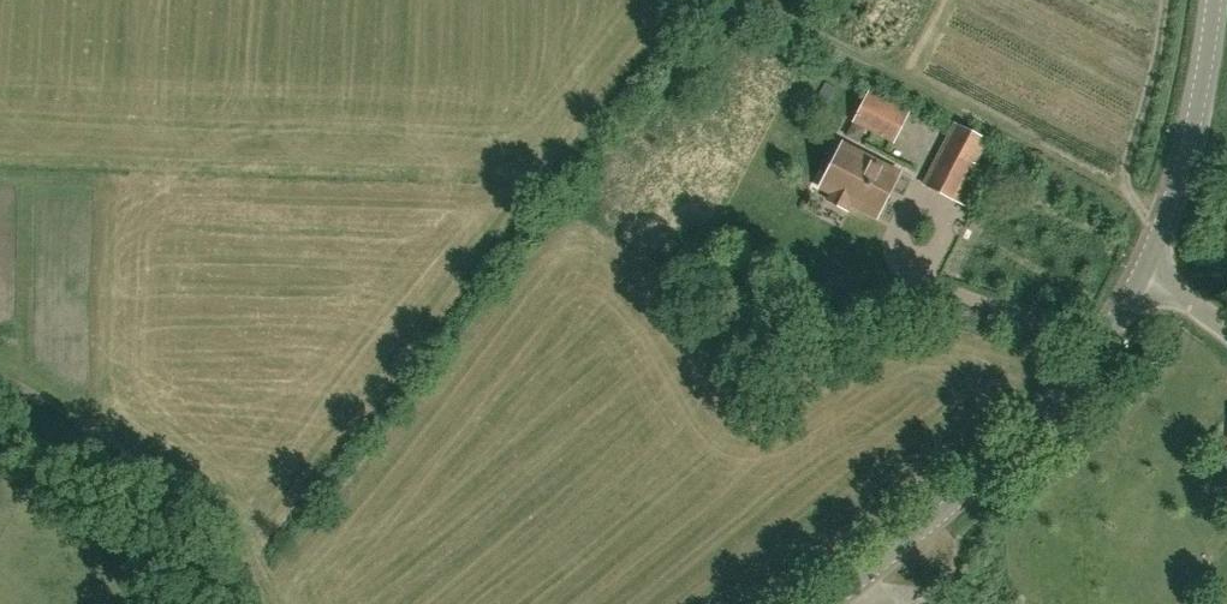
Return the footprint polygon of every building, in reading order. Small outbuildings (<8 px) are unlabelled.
[(852,122),(853,123),(846,136),(857,142),(864,129),(894,144),(909,113),(869,90),(852,122)] [(955,124),(924,184),(956,201),(987,141),(955,124)] [(898,173),(842,144),(820,187),(832,193),(829,198),(847,207),(849,202),(876,216),(898,173)]
